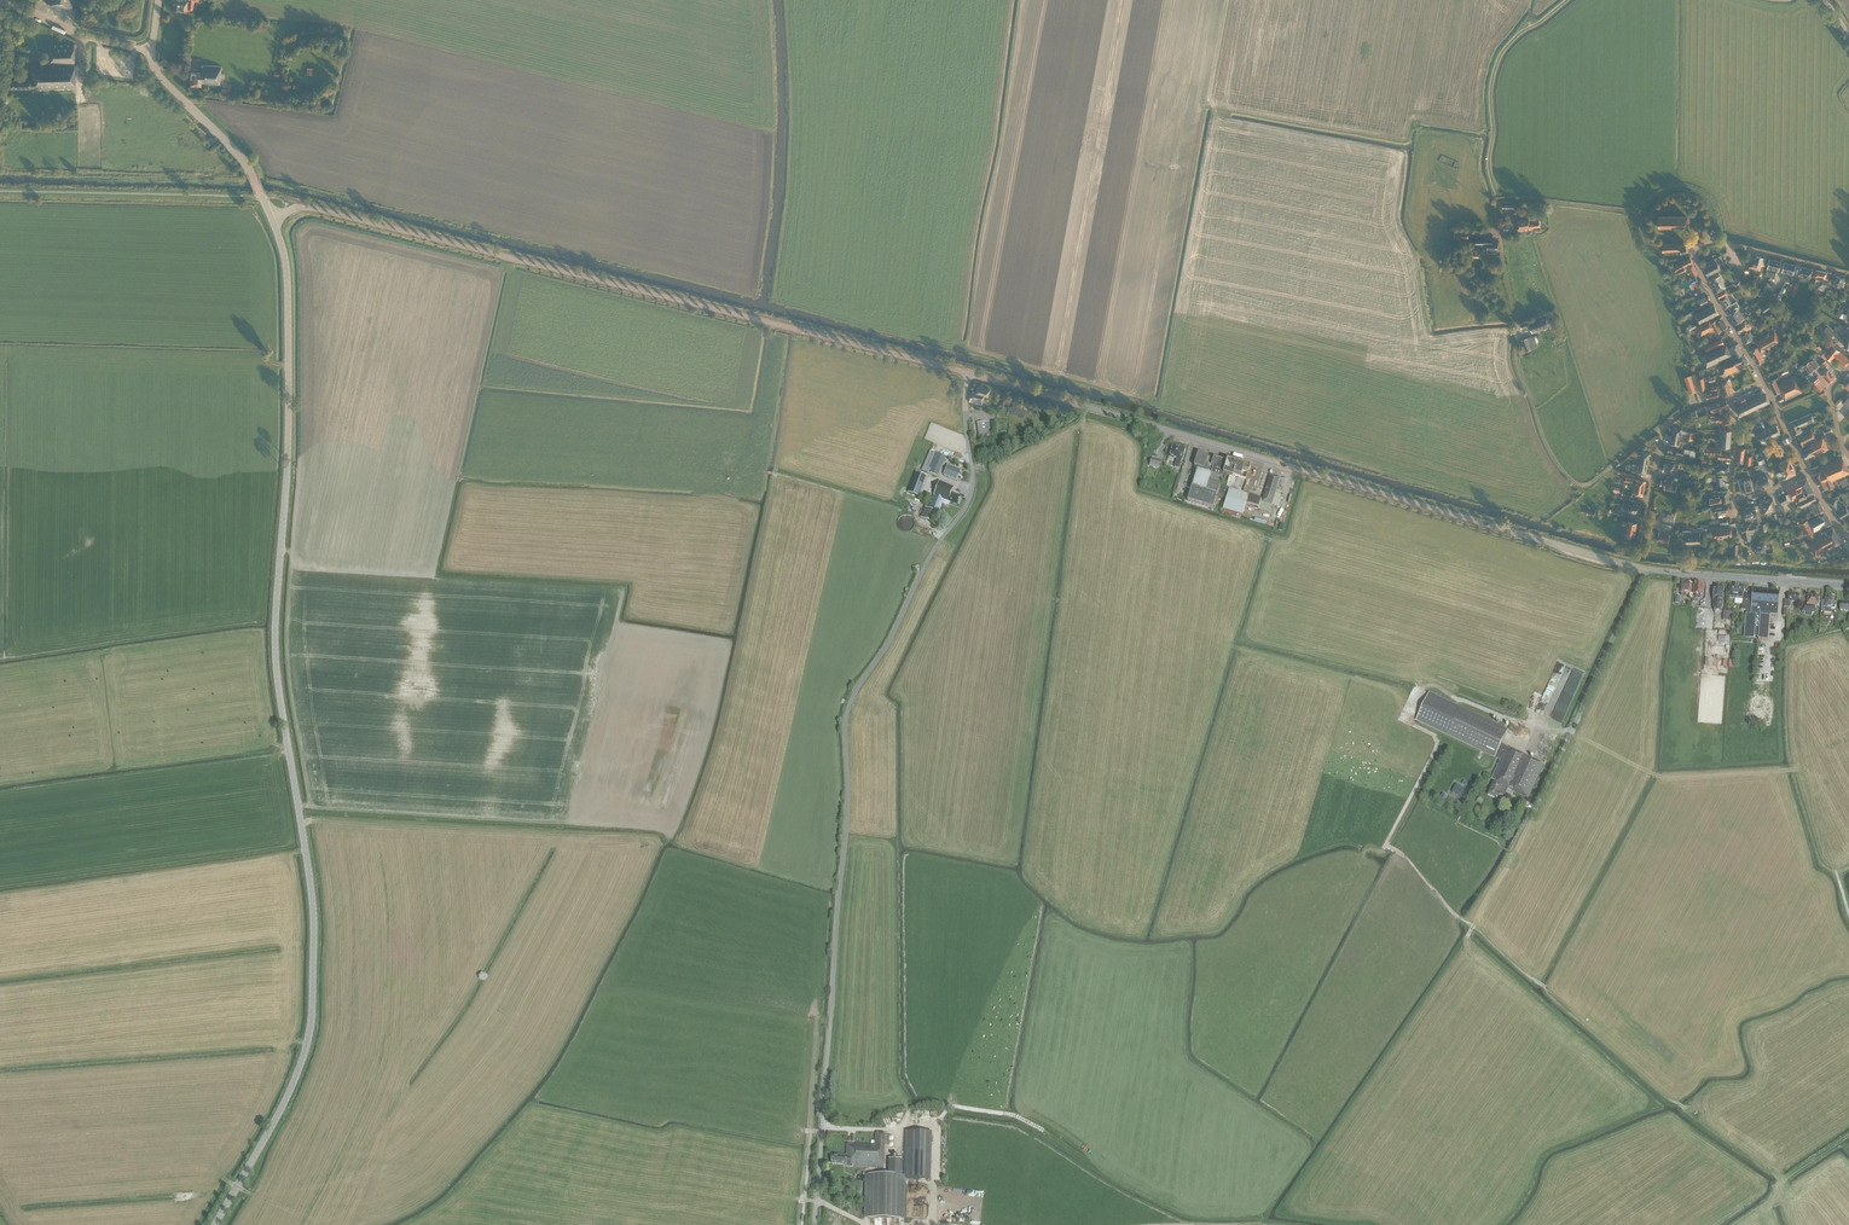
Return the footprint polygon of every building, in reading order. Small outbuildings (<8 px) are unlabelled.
[(172,2),(173,3),(172,4),(173,4),(173,10),(187,11),(187,9),(192,9),(193,0),(172,0),(172,2)] [(75,86),(75,66),(74,66),(74,61),(75,61),(74,46),(74,44),(49,44),(50,64),(31,64),(32,79),(12,79),(12,88),(30,88),(30,87),(39,87),(39,90),(75,89),(75,86)] [(201,86),(201,83),(220,84),(221,66),(202,64),(202,66),(201,72),(195,71),(195,72),(191,72),(190,85),(201,86)] [(1532,219),(1531,212),(1527,213),(1527,218),(1517,220),(1519,230),(1523,229),(1523,228),(1525,228),(1525,229),(1527,229),(1527,228),(1530,227),(1530,228),(1533,228),(1533,227),(1540,226),(1539,218),(1532,219)] [(1688,217),(1684,216),(1658,216),(1658,226),(1684,226),(1687,225),(1690,223),(1690,219),(1688,217)] [(1498,249),(1498,241),(1493,241),(1493,237),(1476,237),(1476,243),(1487,243),(1487,249),(1488,249),(1488,251),(1489,253),(1497,253),(1498,251),(1498,249)] [(1681,250),(1680,243),(1662,244),(1662,252),(1681,250)] [(1724,261),(1720,255),(1714,258),(1716,262),(1704,268),(1707,275),(1720,268),(1718,264),(1724,261)] [(1762,257),(1757,255),(1756,257),(1755,257),(1754,259),(1751,258),(1748,266),(1755,268),(1754,269),(1755,269),(1754,273),(1760,274),(1761,271),(1762,270),(1759,269),(1760,269),(1761,264),(1763,264),(1765,258),(1762,257)] [(1675,270),(1675,271),(1678,269),(1693,262),(1690,257),(1680,262),(1681,263),(1675,266),(1674,265),(1670,266),(1672,271),(1675,270)] [(1775,260),(1771,277),(1775,277),(1776,272),(1776,270),(1778,271),(1780,261),(1775,260)] [(1693,262),(1678,269),(1675,271),(1674,271),(1676,274),(1686,270),(1687,273),(1690,272),(1692,276),(1698,273),(1693,262)] [(1790,263),(1786,280),(1789,281),(1791,276),(1790,276),(1791,274),(1793,274),(1795,264),(1790,263)] [(1812,269),(1801,266),(1798,276),(1810,279),(1812,269)] [(1826,272),(1817,270),(1815,276),(1816,276),(1815,279),(1823,281),(1822,283),(1820,285),(1820,284),(1818,287),(1823,290),(1827,284),(1828,279),(1825,278),(1826,272)] [(1845,277),(1836,275),(1835,280),(1833,279),(1832,285),(1837,286),(1837,285),(1843,287),(1844,283),(1843,283),(1845,277)] [(1726,287),(1720,276),(1710,281),(1716,292),(1726,287)] [(1698,281),(1696,277),(1687,280),(1679,283),(1676,284),(1679,292),(1682,290),(1681,288),(1689,285),(1692,290),(1693,289),(1694,292),(1696,291),(1697,291),(1698,294),(1707,289),(1701,279),(1698,281)] [(1749,285),(1741,279),(1737,284),(1745,290),(1749,285)] [(1799,283),(1793,281),(1789,293),(1796,295),(1799,283)] [(1787,289),(1782,286),(1774,300),(1779,303),(1787,289)] [(1727,290),(1725,288),(1717,292),(1720,298),(1728,293),(1731,291),(1730,288),(1727,290)] [(1707,293),(1706,291),(1697,296),(1702,305),(1708,302),(1707,300),(1710,298),(1707,293)] [(1733,306),(1727,294),(1719,299),(1725,308),(1729,306),(1732,311),(1739,307),(1737,303),(1733,306)] [(1772,305),(1769,301),(1762,307),(1765,311),(1772,305)] [(1718,313),(1716,309),(1714,304),(1695,314),(1700,323),(1718,313)] [(1729,313),(1733,319),(1737,316),(1737,315),(1742,313),(1739,307),(1729,313)] [(1686,309),(1682,312),(1685,317),(1694,313),(1692,309),(1688,312),(1686,309)] [(1737,316),(1733,319),(1735,323),(1745,317),(1742,313),(1737,315),(1737,316)] [(1728,326),(1722,316),(1711,322),(1709,319),(1697,326),(1696,327),(1700,335),(1701,335),(1701,334),(1701,335),(1714,328),(1716,332),(1722,329),(1728,326)] [(1549,325),(1546,317),(1540,319),(1540,318),(1529,322),(1528,320),(1520,322),(1522,327),(1530,325),(1533,332),(1537,331),(1537,329),(1549,325)] [(1746,330),(1747,330),(1750,328),(1752,327),(1752,324),(1750,320),(1747,322),(1745,319),(1735,325),(1739,332),(1745,329),(1746,330)] [(1782,342),(1773,326),(1767,330),(1768,331),(1768,332),(1769,334),(1759,339),(1755,341),(1758,346),(1750,350),(1758,363),(1764,360),(1763,357),(1767,355),(1765,352),(1767,351),(1782,342)] [(1834,333),(1827,326),(1823,330),(1830,337),(1834,333)] [(1747,330),(1746,330),(1740,333),(1746,343),(1752,339),(1754,338),(1750,331),(1748,333),(1747,330)] [(1536,347),(1532,336),(1527,337),(1521,339),(1525,351),(1536,347)] [(1724,344),(1721,338),(1704,346),(1706,352),(1724,344)] [(1732,354),(1734,358),(1744,354),(1744,353),(1737,343),(1729,348),(1733,354),(1732,354)] [(1731,354),(1726,344),(1701,356),(1706,367),(1731,356),(1731,355),(1731,354)] [(1832,345),(1824,355),(1831,360),(1834,357),(1845,366),(1848,361),(1848,358),(1832,345)] [(1719,363),(1722,373),(1727,372),(1727,374),(1740,370),(1738,364),(1741,362),(1742,364),(1748,361),(1744,354),(1734,358),(1719,363)] [(1814,357),(1809,361),(1815,368),(1819,364),(1814,357)] [(1809,372),(1815,368),(1809,361),(1804,365),(1809,372)] [(1835,376),(1829,369),(1822,374),(1828,382),(1835,376)] [(1695,391),(1691,375),(1685,377),(1690,393),(1695,391)] [(1803,391),(1795,375),(1778,384),(1775,378),(1768,381),(1775,394),(1781,390),(1785,399),(1803,391)] [(1825,385),(1818,375),(1810,381),(1818,391),(1825,385)] [(1731,393),(1727,380),(1720,382),(1723,395),(1731,393)] [(990,388),(977,385),(976,392),(972,391),(970,401),(982,404),(983,400),(983,401),(984,395),(988,396),(990,388)] [(1719,396),(1716,385),(1710,387),(1711,391),(1705,392),(1707,399),(1719,396)] [(1757,396),(1762,405),(1769,402),(1766,394),(1761,396),(1761,395),(1757,396)] [(1755,399),(1751,401),(1754,409),(1762,405),(1757,396),(1754,398),(1755,399)] [(1009,409),(1024,415),(1026,410),(1025,409),(1027,405),(1012,400),(1009,409)] [(1728,408),(1726,400),(1710,404),(1712,412),(1728,408)] [(1742,403),(1747,412),(1754,409),(1751,401),(1746,403),(1746,402),(1742,403)] [(1739,416),(1747,412),(1742,403),(1739,405),(1740,406),(1735,408),(1739,416)] [(1732,422),(1729,410),(1719,412),(1719,414),(1715,415),(1711,416),(1711,421),(1716,420),(1716,422),(1721,421),(1722,425),(1732,422)] [(1815,419),(1812,413),(1797,419),(1788,423),(1794,435),(1804,431),(1802,425),(1815,419)] [(988,436),(986,422),(976,423),(978,437),(988,436)] [(1758,433),(1763,444),(1766,443),(1765,439),(1774,435),(1775,437),(1779,435),(1778,433),(1780,432),(1776,424),(1758,433)] [(1832,431),(1830,425),(1823,429),(1825,434),(1832,431)] [(1673,426),(1671,435),(1680,437),(1687,438),(1692,439),(1695,440),(1696,433),(1693,432),(1688,431),(1687,434),(1681,433),(1682,428),(1673,426)] [(1816,438),(1811,428),(1794,436),(1800,447),(1806,443),(1816,438)] [(1720,438),(1731,438),(1731,430),(1722,429),(1722,434),(1721,434),(1720,438)] [(1680,437),(1671,435),(1670,443),(1682,446),(1683,441),(1679,440),(1680,437)] [(1828,448),(1823,436),(1801,447),(1803,451),(1803,452),(1806,457),(1813,453),(1814,455),(1828,448)] [(1731,438),(1720,438),(1720,441),(1722,441),(1721,446),(1730,447),(1731,438)] [(1771,454),(1766,443),(1763,444),(1764,446),(1759,449),(1763,457),(1771,454)] [(1184,449),(1172,445),(1168,457),(1176,459),(1174,467),(1179,468),(1184,449)] [(1719,448),(1705,446),(1704,452),(1719,454),(1718,458),(1730,459),(1730,452),(1731,449),(1719,448)] [(1684,448),(1677,447),(1676,450),(1668,448),(1666,456),(1675,458),(1676,453),(1683,455),(1684,448)] [(1745,447),(1739,447),(1737,460),(1746,461),(1746,463),(1751,464),(1752,455),(1748,455),(1749,448),(1745,448),(1745,447)] [(921,470),(927,472),(936,476),(945,456),(930,450),(921,470)] [(1635,454),(1634,458),(1637,459),(1637,458),(1640,458),(1648,460),(1650,452),(1642,451),(1641,455),(1638,454),(1638,455),(1635,454)] [(1226,461),(1213,458),(1207,456),(1208,455),(1198,453),(1194,465),(1197,467),(1187,500),(1212,508),(1217,494),(1225,497),(1228,487),(1243,492),(1247,479),(1246,478),(1248,469),(1243,467),(1243,466),(1226,461)] [(1842,456),(1819,466),(1821,470),(1814,473),(1821,489),(1828,486),(1829,488),(1834,486),(1831,480),(1848,473),(1848,471),(1842,456)] [(1796,470),(1789,457),(1779,462),(1783,469),(1777,471),(1780,478),(1786,475),(1796,470)] [(1161,461),(1151,458),(1149,465),(1159,468),(1161,461)] [(1647,466),(1648,460),(1640,458),(1637,458),(1637,459),(1634,458),(1634,459),(1633,463),(1636,463),(1636,464),(1639,464),(1639,465),(1647,466)] [(1678,464),(1673,462),(1673,464),(1665,463),(1663,470),(1672,472),(1673,470),(1677,471),(1678,464)] [(1718,463),(1701,462),(1701,466),(1718,466),(1717,471),(1725,472),(1725,470),(1729,470),(1729,464),(1725,464),(1725,463),(1718,463)] [(1761,475),(1754,478),(1756,483),(1757,483),(1759,487),(1770,482),(1766,473),(1765,470),(1767,470),(1767,471),(1771,469),(1768,463),(1765,464),(1764,462),(1760,465),(1758,465),(1758,467),(1760,471),(1761,475)] [(1646,474),(1647,466),(1639,465),(1639,464),(1636,464),(1636,463),(1633,463),(1632,470),(1637,471),(1637,472),(1646,474)] [(961,470),(947,464),(943,475),(956,481),(961,470)] [(926,476),(917,472),(910,493),(918,496),(926,476)] [(1626,472),(1624,481),(1635,483),(1633,493),(1642,494),(1645,481),(1636,479),(1633,478),(1634,474),(1626,472)] [(1279,478),(1269,475),(1262,500),(1261,499),(1229,490),(1223,510),(1222,513),(1236,517),(1237,514),(1242,515),(1245,507),(1253,509),(1253,508),(1269,513),(1279,478)] [(1798,498),(1813,490),(1806,476),(1799,480),(1799,481),(1786,488),(1792,500),(1798,497),(1798,498)] [(1751,481),(1750,477),(1742,479),(1742,478),(1737,479),(1741,492),(1745,491),(1754,489),(1752,481),(1751,481)] [(1677,485),(1671,483),(1671,482),(1672,480),(1666,478),(1665,480),(1661,479),(1660,484),(1664,485),(1663,488),(1675,490),(1677,485)] [(954,487),(939,481),(929,507),(925,505),(925,507),(924,507),(920,517),(935,523),(939,513),(938,512),(944,499),(957,505),(961,496),(951,492),(954,487)] [(1729,501),(1728,490),(1718,491),(1719,497),(1709,499),(1711,504),(1723,502),(1729,501)] [(1814,491),(1813,490),(1798,498),(1799,499),(1798,499),(1802,507),(1817,499),(1813,492),(1807,495),(1806,494),(1814,491)] [(1623,504),(1640,507),(1641,502),(1630,500),(1630,499),(1629,499),(1630,496),(1631,496),(1622,494),(1621,498),(1624,498),(1623,504)] [(1789,501),(1785,494),(1778,497),(1782,505),(1789,501)] [(1848,503),(1843,494),(1841,495),(1843,499),(1841,501),(1838,495),(1833,498),(1834,499),(1829,502),(1834,510),(1845,504),(1845,505),(1848,503)] [(1775,509),(1773,499),(1766,500),(1766,499),(1761,500),(1764,512),(1775,509)] [(1824,510),(1819,499),(1809,505),(1813,515),(1820,512),(1824,510)] [(1760,523),(1763,523),(1758,505),(1754,506),(1754,503),(1742,506),(1744,516),(1745,519),(1751,518),(1756,516),(1758,523),(1760,523)] [(1640,507),(1623,504),(1622,508),(1628,509),(1627,511),(1639,513),(1640,507)] [(1728,510),(1727,504),(1714,506),(1716,514),(1720,513),(1720,511),(1728,510)] [(1837,510),(1841,517),(1848,512),(1848,504),(1837,510)] [(1832,522),(1825,511),(1818,515),(1819,515),(1809,521),(1808,519),(1797,524),(1800,530),(1803,535),(1806,533),(1809,538),(1816,534),(1814,531),(1821,527),(1821,528),(1825,526),(1832,522)] [(1810,517),(1809,514),(1802,518),(1802,516),(1796,519),(1798,523),(1804,520),(1810,517)] [(1632,516),(1624,515),(1623,520),(1628,522),(1625,533),(1634,535),(1637,522),(1631,521),(1632,516)] [(1673,517),(1663,516),(1662,525),(1671,526),(1673,517)] [(1270,518),(1267,524),(1282,529),(1284,523),(1270,518)] [(1758,529),(1757,524),(1754,525),(1754,526),(1749,526),(1749,525),(1742,526),(1743,532),(1744,539),(1751,538),(1750,531),(1758,529)] [(1841,540),(1833,526),(1826,530),(1826,531),(1808,542),(1816,555),(1826,549),(1841,540)] [(1732,534),(1731,527),(1713,531),(1714,537),(1717,536),(1717,537),(1732,534)] [(1669,533),(1659,531),(1657,540),(1668,542),(1669,540),(1671,540),(1673,532),(1669,532),(1669,533)] [(1699,531),(1693,531),(1686,532),(1686,535),(1686,543),(1701,542),(1700,534),(1699,534),(1699,531)] [(1766,545),(1765,540),(1750,543),(1751,548),(1754,547),(1755,553),(1765,551),(1765,546),(1766,545)] [(1687,583),(1682,583),(1681,592),(1681,596),(1686,596),(1687,593),(1689,593),(1689,598),(1692,598),(1692,593),(1691,593),(1692,583),(1687,583)] [(1703,583),(1695,583),(1694,594),(1696,594),(1696,596),(1693,596),(1692,602),(1697,602),(1698,598),(1700,599),(1700,594),(1702,594),(1703,589),(1702,589),(1703,583)] [(1729,598),(1743,599),(1743,593),(1744,593),(1744,587),(1729,586),(1729,594),(1729,598)] [(1721,588),(1714,587),(1712,601),(1713,601),(1712,607),(1714,607),(1714,611),(1721,612),(1723,589),(1721,589),(1721,588)] [(1758,639),(1768,640),(1770,614),(1778,615),(1780,593),(1752,590),(1752,594),(1744,593),(1743,593),(1743,599),(1742,610),(1746,610),(1746,614),(1745,614),(1743,638),(1751,639),(1751,641),(1753,642),(1754,636),(1758,637),(1758,639)] [(1784,609),(1787,609),(1787,607),(1790,607),(1791,601),(1799,602),(1799,594),(1788,593),(1788,600),(1784,600),(1784,607),(1784,609)] [(1814,595),(1808,595),(1807,605),(1802,604),(1801,612),(1804,612),(1804,615),(1812,616),(1812,613),(1814,613),(1815,606),(1818,606),(1819,596),(1817,596),(1817,595),(1815,595),(1814,595)] [(1835,597),(1833,597),(1833,596),(1831,596),(1830,597),(1829,597),(1829,599),(1825,598),(1825,601),(1822,600),(1821,607),(1824,608),(1824,613),(1830,613),(1831,608),(1835,609),(1835,603),(1834,602),(1835,597)] [(1840,602),(1839,610),(1848,611),(1848,603),(1840,602)] [(1732,612),(1723,611),(1723,620),(1732,620),(1732,612)] [(1718,635),(1717,653),(1729,654),(1730,636),(1718,635)] [(1740,642),(1730,641),(1729,654),(1739,655),(1740,642)] [(1528,798),(1543,764),(1501,744),(1507,730),(1429,693),(1416,720),(1494,757),(1495,757),(1500,760),(1492,778),(1495,780),(1494,782),(1488,795),(1502,802),(1508,789),(1528,798)] [(1467,791),(1456,784),(1452,792),(1463,798),(1467,791)] [(884,1133),(874,1133),(874,1144),(846,1144),(846,1155),(832,1155),(832,1164),(848,1164),(848,1167),(878,1167),(878,1172),(884,1172),(884,1133)] [(867,1217),(867,1218),(900,1218),(901,1159),(889,1158),(888,1174),(865,1174),(864,1217),(867,1217)]
